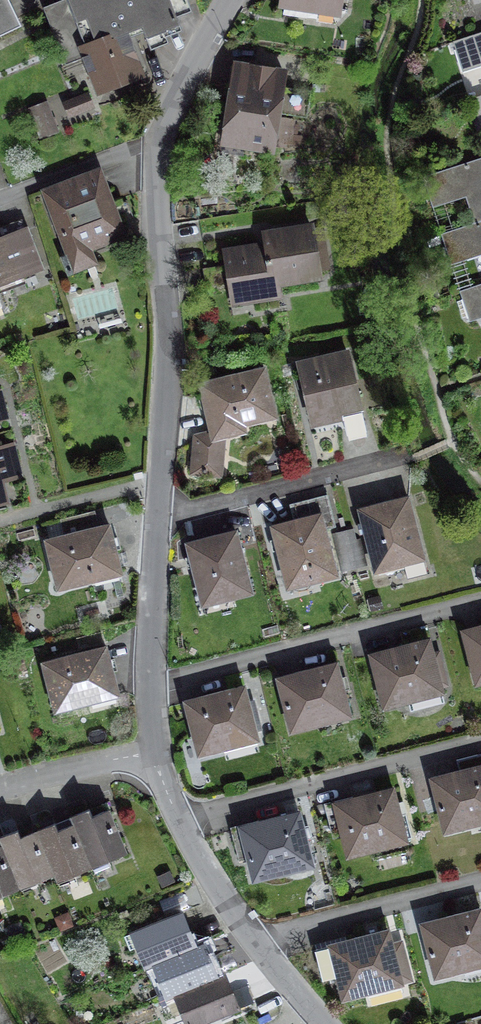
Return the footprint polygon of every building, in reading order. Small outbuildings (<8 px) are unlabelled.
[(28,22),(17,0),(0,0),(0,36),(28,22)] [(125,36),(149,26),(160,50),(177,43),(174,36),(189,30),(183,16),(196,10),(192,0),(72,0),(90,42),(122,29),(125,36)] [(288,4),(348,14),(350,0),(289,0),(288,4)] [(122,29),(90,42),(84,45),(104,92),(142,76),(125,36),(122,29)] [(458,44),(466,69),(480,65),(480,37),(458,44)] [(294,69),(240,61),(236,88),(231,125),(228,145),(282,152),(294,69)] [(94,96),(69,105),(75,121),(100,112),(94,96)] [(50,102),(32,109),(44,138),(61,131),(50,102)] [(480,223),(480,160),(428,177),(437,206),(471,195),(480,223)] [(107,167),(50,187),(80,270),(103,262),(98,248),(132,236),(107,167)] [(269,245),(228,250),(236,307),(289,299),(288,288),(331,282),(322,222),(267,230),(269,245)] [(480,223),(446,234),(455,262),(480,254),(480,223)] [(0,239),(0,286),(46,269),(30,228),(0,239)] [(464,291),(473,319),(480,317),(480,286),(464,291)] [(353,348),(303,360),(318,423),(369,411),(353,348)] [(272,365),(205,381),(216,431),(219,440),(228,438),(253,433),(251,425),(284,417),(272,365)] [(9,406),(5,390),(0,391),(0,408),(9,406)] [(9,406),(0,408),(0,423),(12,420),(9,406)] [(198,434),(193,475),(224,477),(228,438),(219,440),(216,431),(198,434)] [(0,440),(0,466),(21,460),(17,444),(2,448),(0,440)] [(21,460),(0,466),(0,506),(17,502),(11,481),(26,477),(21,460)] [(415,496),(365,509),(383,574),(432,561),(415,496)] [(328,512),(277,525),(293,588),(344,575),(328,512)] [(116,523),(51,539),(64,590),(129,574),(116,523)] [(245,530),(193,543),(209,606),(260,593),(245,530)] [(347,533),(357,569),(365,567),(356,530),(347,533)] [(357,569),(347,533),(338,535),(348,572),(357,569)] [(468,631),(480,678),(480,627),(468,631)] [(439,639),(376,656),(390,710),(454,692),(439,639)] [(112,645),(48,663),(62,713),(126,695),(112,645)] [(345,662),(283,676),(296,732),(358,717),(345,662)] [(252,685),(191,700),(205,755),(266,740),(252,685)] [(462,770),(480,765),(480,751),(458,757),(462,770)] [(438,780),(452,834),(480,826),(480,769),(438,780)] [(400,788),(338,803),(352,860),(414,846),(400,788)] [(96,810),(76,819),(79,826),(98,870),(133,855),(115,812),(99,818),(96,810)] [(306,812),(246,826),(261,887),(321,872),(306,812)] [(62,824),(41,833),(60,878),(63,885),(98,870),(79,826),(65,832),(62,824)] [(24,832),(5,840),(8,848),(27,892),(60,878),(41,833),(27,839),(24,832)] [(27,892),(8,848),(0,851),(0,903),(27,892)] [(425,924),(439,978),(480,968),(480,910),(425,924)] [(191,912),(139,933),(152,967),(159,964),(204,946),(191,912)] [(397,931),(336,946),(349,999),(416,983),(407,946),(401,948),(397,931)] [(204,946),(159,964),(174,1002),(182,998),(228,980),(214,943),(204,946)] [(182,998),(192,1023),(213,1023),(247,1010),(235,978),(228,980),(182,998)]
